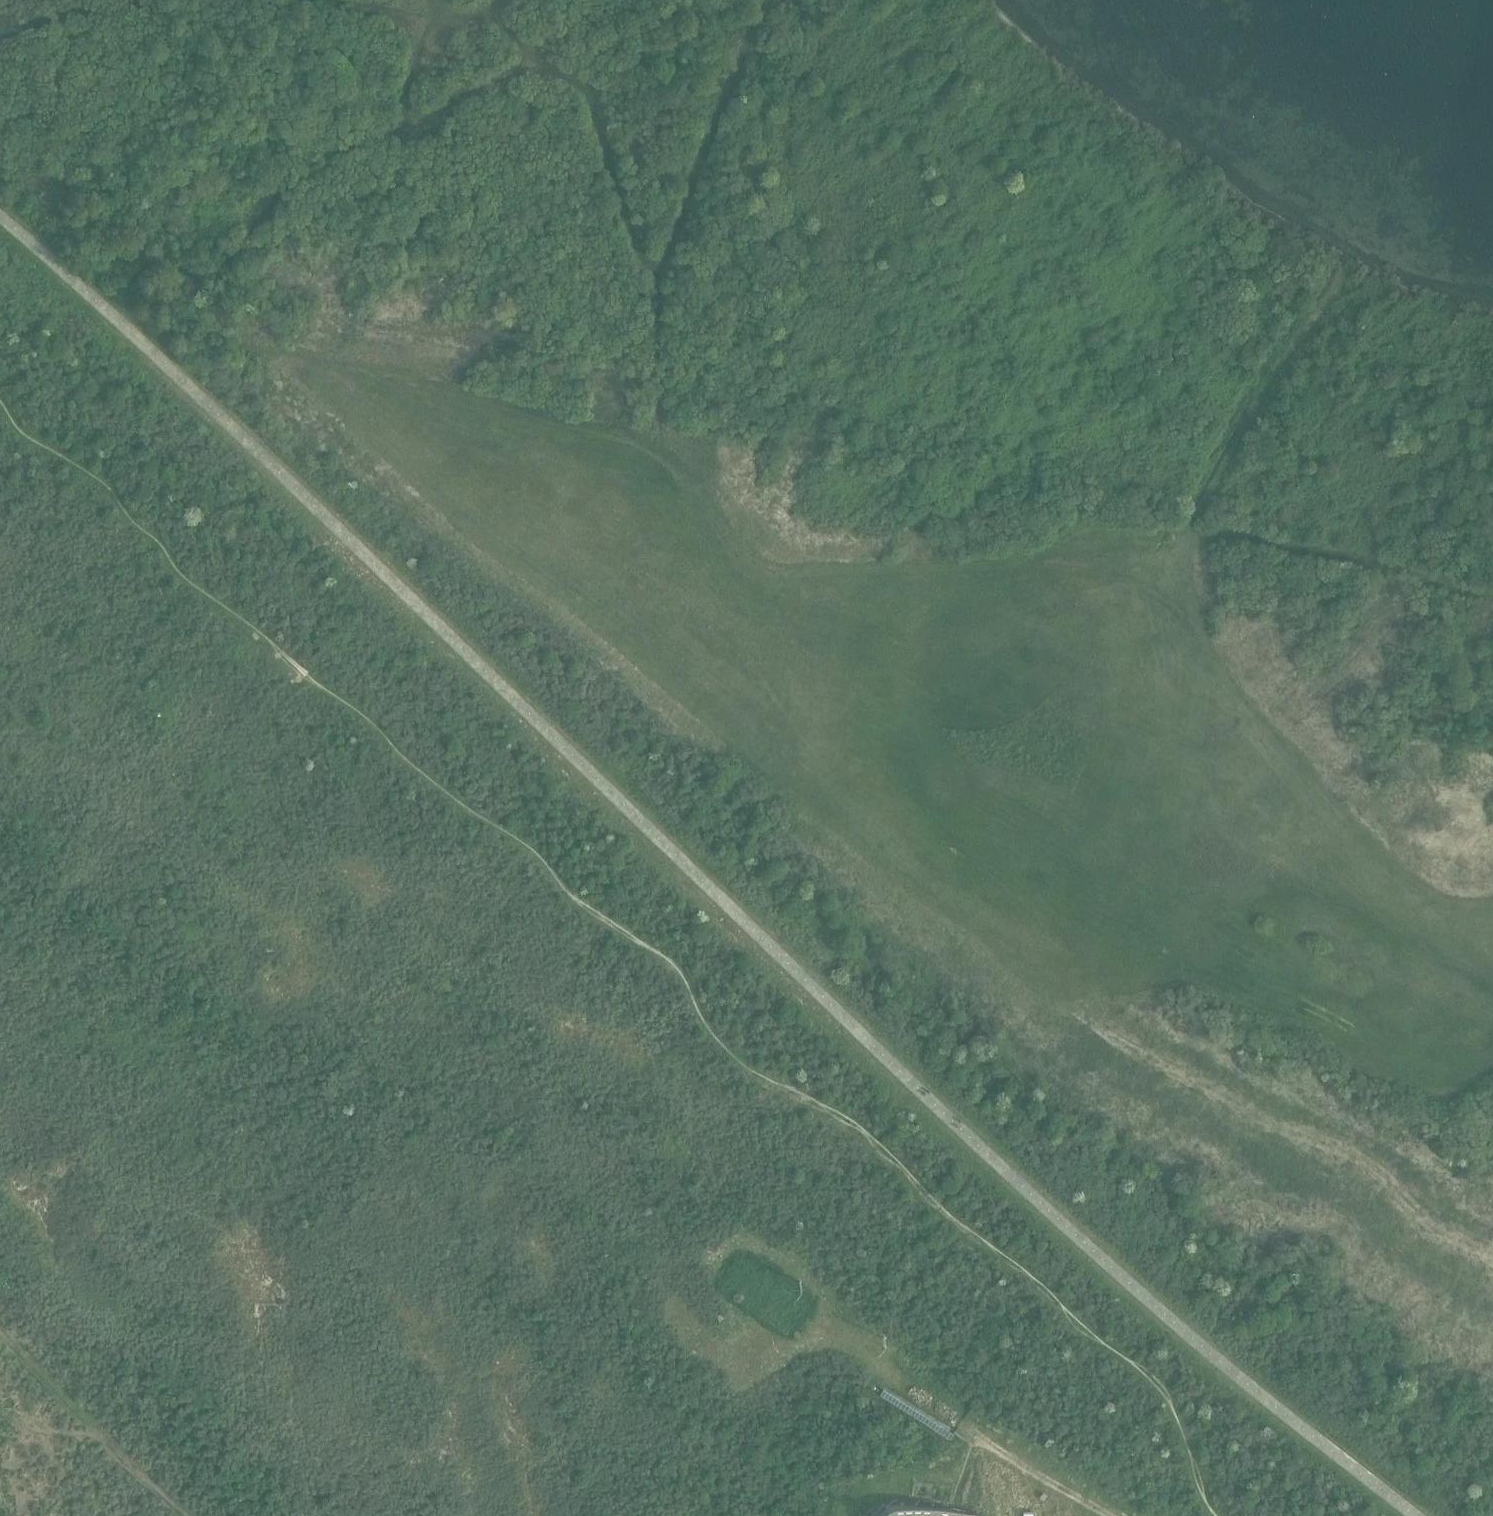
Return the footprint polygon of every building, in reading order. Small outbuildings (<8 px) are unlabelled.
[(983,1513),(954,1506),(932,1503),(915,1502),(897,1502),(892,1503),(888,1504),(879,1511),(876,1515),(982,1515),(983,1513)]
